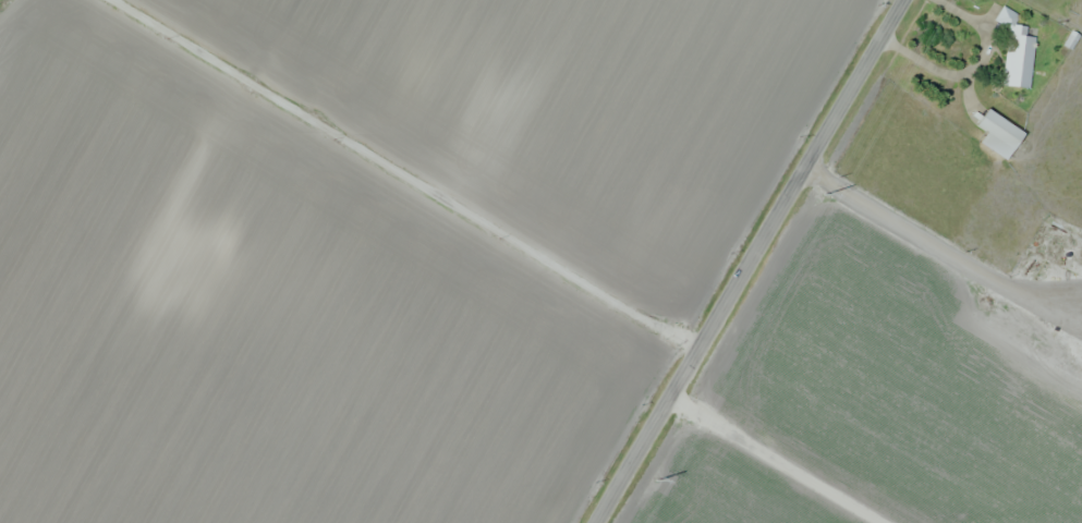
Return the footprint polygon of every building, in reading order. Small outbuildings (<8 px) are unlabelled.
[(997,7),(989,20),(1001,27),(1009,14),(997,7)] [(1001,27),(996,90),(1024,92),(1028,39),(1018,38),(1019,26),(1001,27)] [(1063,29),(1054,45),(1063,50),(1073,36),(1063,29)] [(981,109),(1016,135),(997,160),(972,142),(978,134),(968,126),(981,109)]
